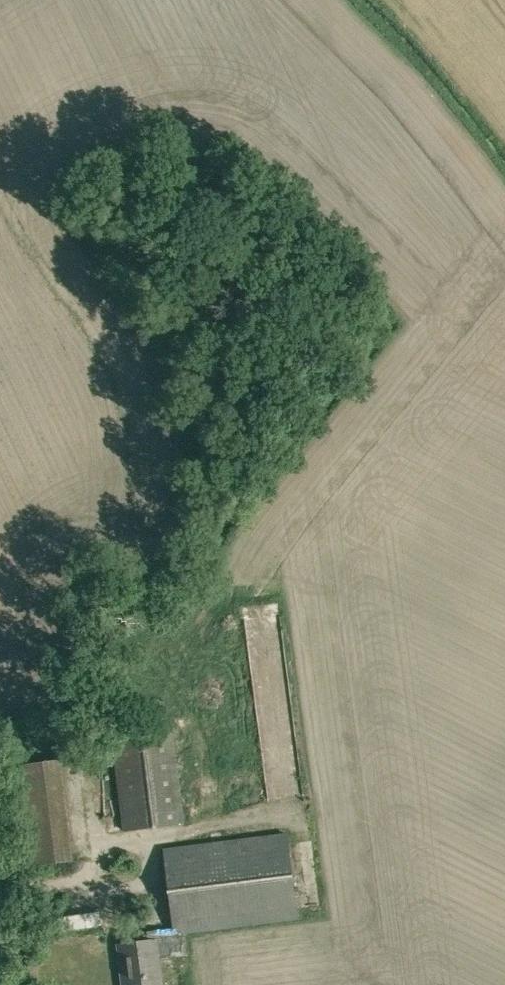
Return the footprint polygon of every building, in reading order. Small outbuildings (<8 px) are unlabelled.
[(111,728),(123,830),(185,823),(173,721),(111,728)] [(60,760),(42,762),(11,767),(21,842),(24,867),(73,860),(60,760)] [(286,833),(163,849),(173,928),(173,932),(297,917),(286,833)] [(123,984),(161,984),(158,959),(187,955),(184,932),(173,932),(173,928),(146,931),(147,940),(118,944),(123,984)]
